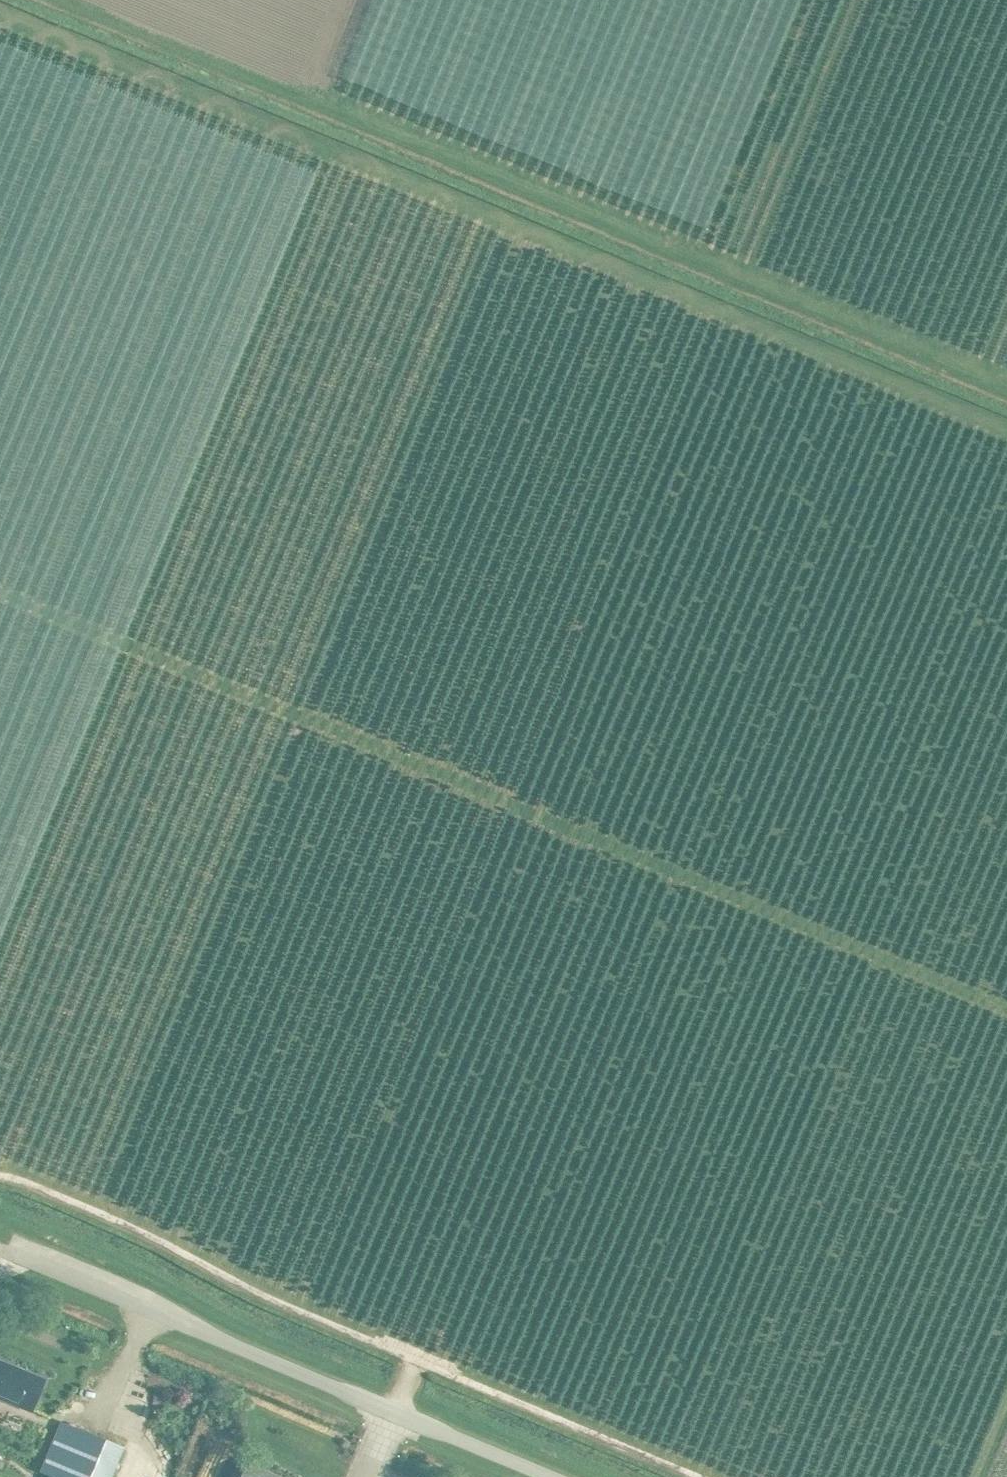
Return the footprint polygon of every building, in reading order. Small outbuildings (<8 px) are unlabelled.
[(43,1379),(0,1361),(0,1399),(30,1411),(43,1379)] [(121,1446),(60,1421),(39,1472),(52,1476),(109,1476),(121,1446)]
